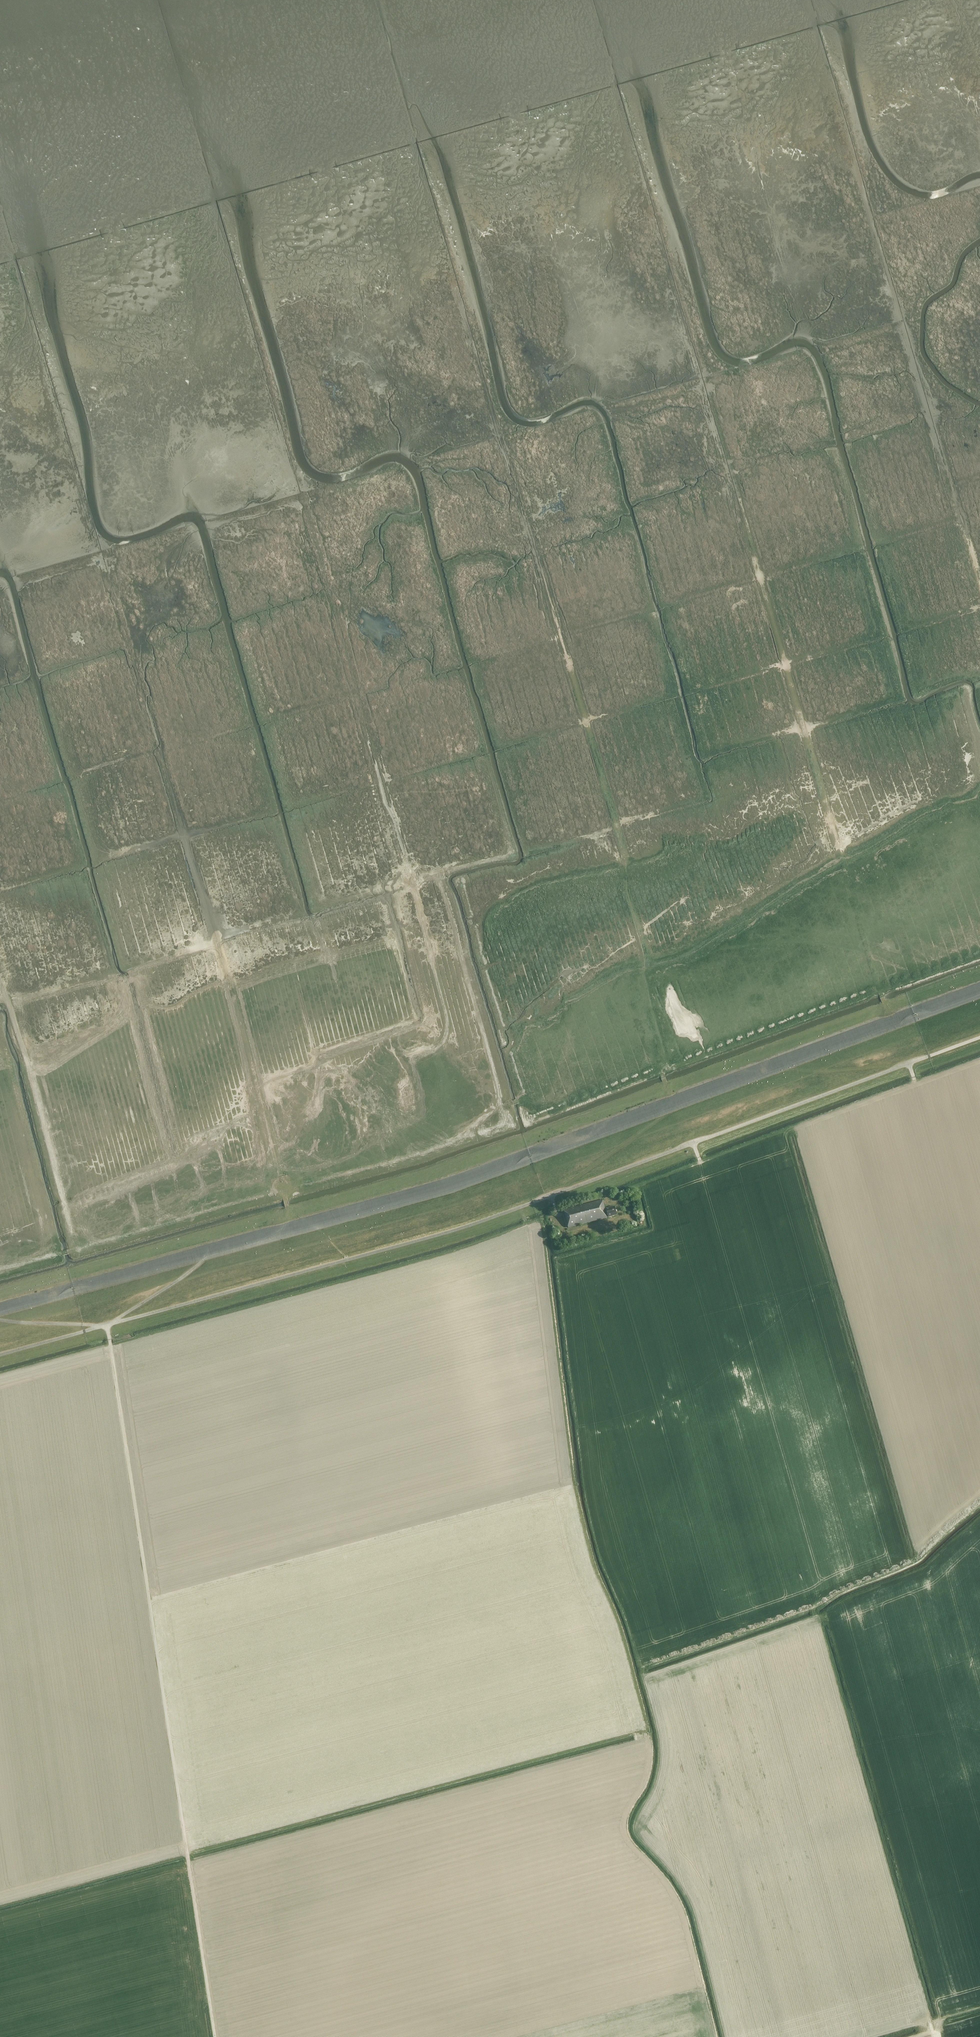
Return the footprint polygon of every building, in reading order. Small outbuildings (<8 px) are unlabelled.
[(605,1209),(603,1200),(564,1210),(568,1227),(607,1217),(606,1212),(607,1211),(608,1217),(617,1215),(614,1206),(605,1209)]
